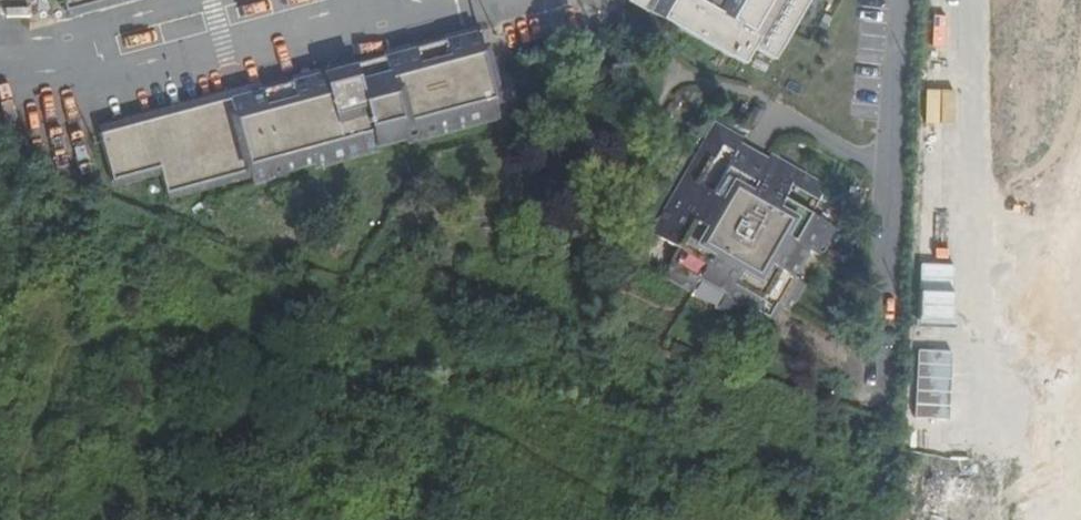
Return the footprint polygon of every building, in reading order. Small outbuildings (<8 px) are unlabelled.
[(106,0),(64,0),(67,11),(106,0)] [(628,1),(647,13),(649,10),(742,67),(753,50),(774,62),(810,0),(628,0),(628,1)] [(476,33),(110,133),(101,135),(105,150),(113,182),(159,170),(166,195),(247,172),(252,187),(285,178),(284,174),(312,166),(314,171),(378,153),(376,148),(404,140),(406,145),(407,145),(497,121),(476,33)] [(725,297),(719,308),(718,311),(719,311),(745,327),(755,310),(755,307),(769,304),(790,316),(806,287),(793,279),(808,253),(820,261),(837,232),(809,217),(825,189),(796,172),(768,157),(765,162),(739,147),(741,141),(714,126),(654,236),(680,252),(665,278),(692,294),(700,282),(725,297)]
